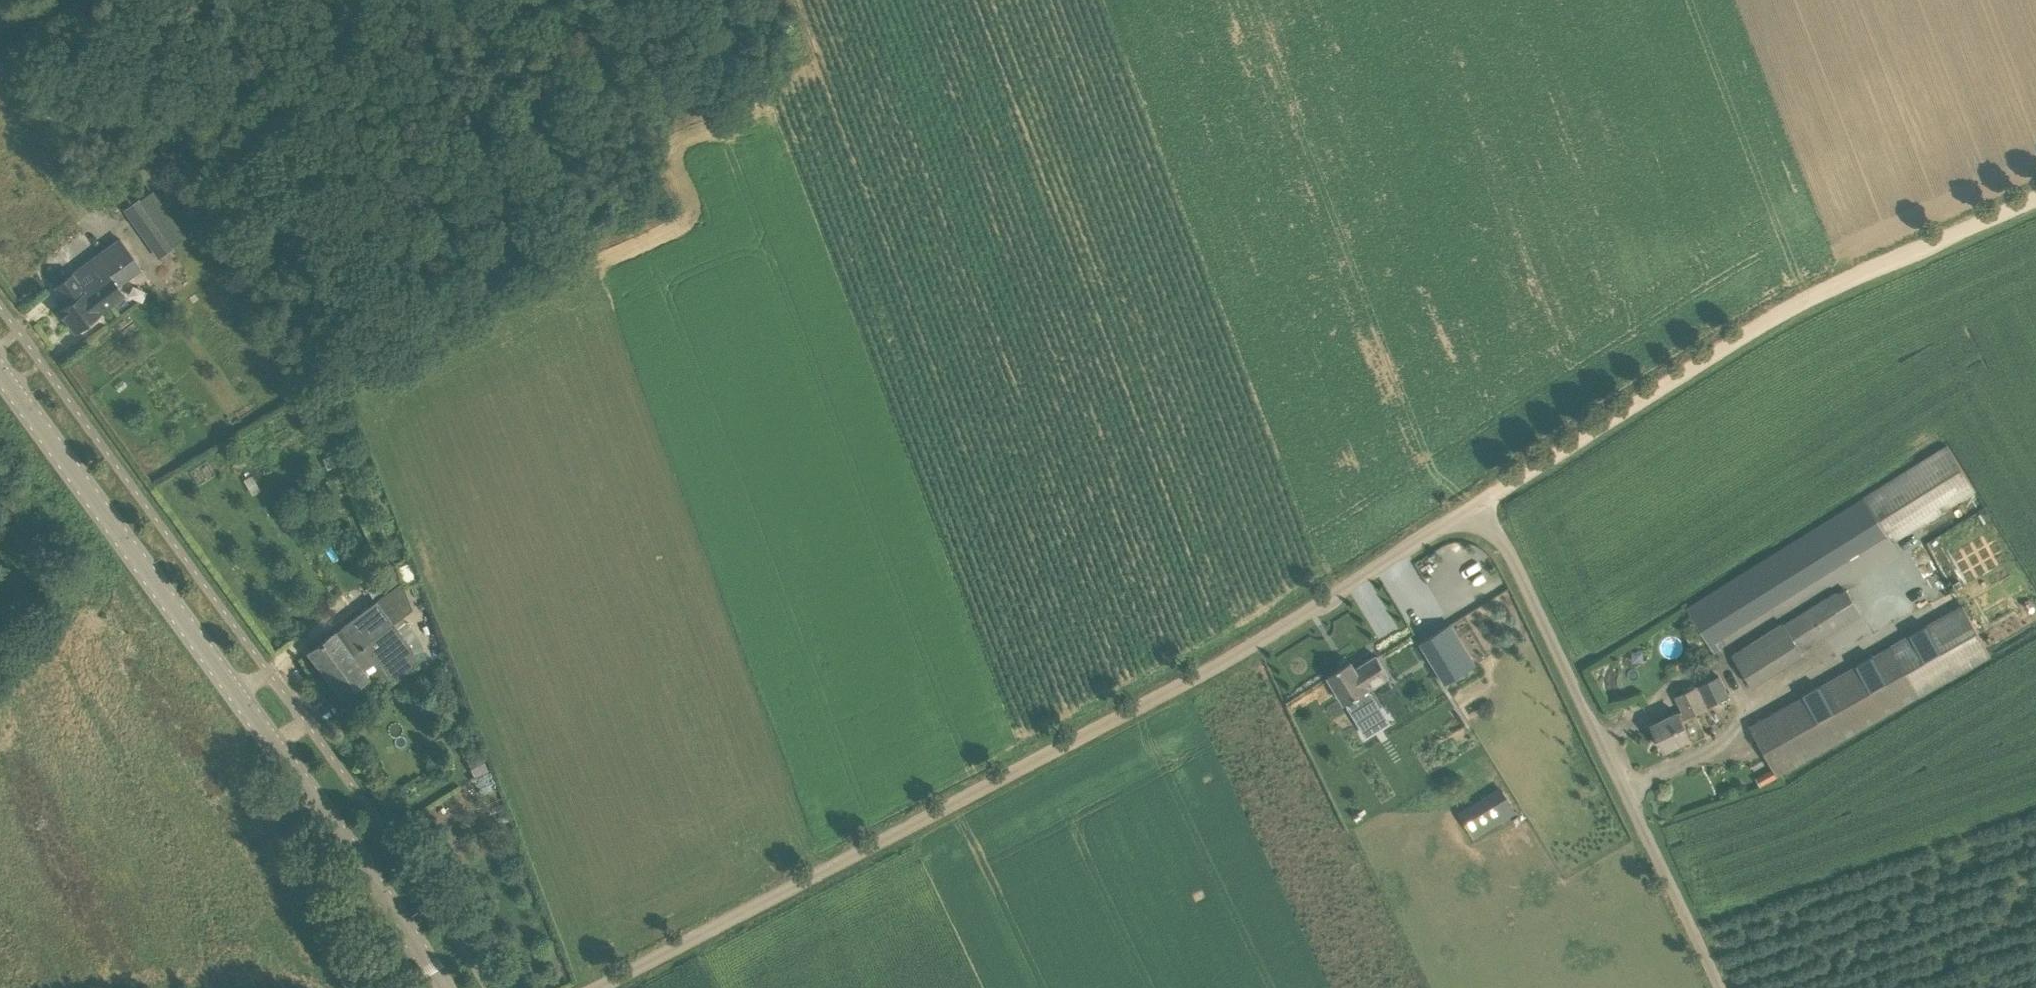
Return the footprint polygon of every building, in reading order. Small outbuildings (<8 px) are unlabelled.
[(154,189),(128,207),(161,255),(187,237),(154,189)] [(118,284),(143,266),(122,237),(96,256),(101,262),(79,278),(76,273),(59,286),(71,302),(59,311),(75,332),(101,312),(95,303),(119,285),(118,284)] [(1894,542),(1975,491),(1949,445),(1688,607),(1715,651),(1894,542)] [(334,454),(324,458),(329,469),(339,464),(334,454)] [(394,621),(395,623),(413,609),(403,581),(377,599),(309,651),(327,675),(394,621)] [(1847,626),(1846,625),(1860,616),(1844,591),(1831,600),(1830,598),(1735,657),(1751,685),(1847,626)] [(1992,656),(1963,606),(1769,716),(1751,726),(1778,775),(1796,766),(1992,656)] [(408,640),(395,623),(394,621),(327,675),(342,695),(368,676),(360,665),(376,654),(393,677),(416,662),(408,640)] [(1452,623),(1449,625),(1421,642),(1446,683),(1477,665),(1452,623)] [(1378,656),(1356,669),(1352,662),(1329,675),(1346,703),(1390,675),(1378,656)] [(1721,676),(1699,686),(1699,685),(1677,696),(1683,710),(1653,725),(1665,750),(1692,737),(1693,740),(1707,734),(1696,712),(1709,706),(1730,696),(1721,676)] [(480,754),(471,759),(477,775),(486,771),(480,754)] [(1475,837),(1506,819),(1493,798),(1463,817),(1475,837)]
